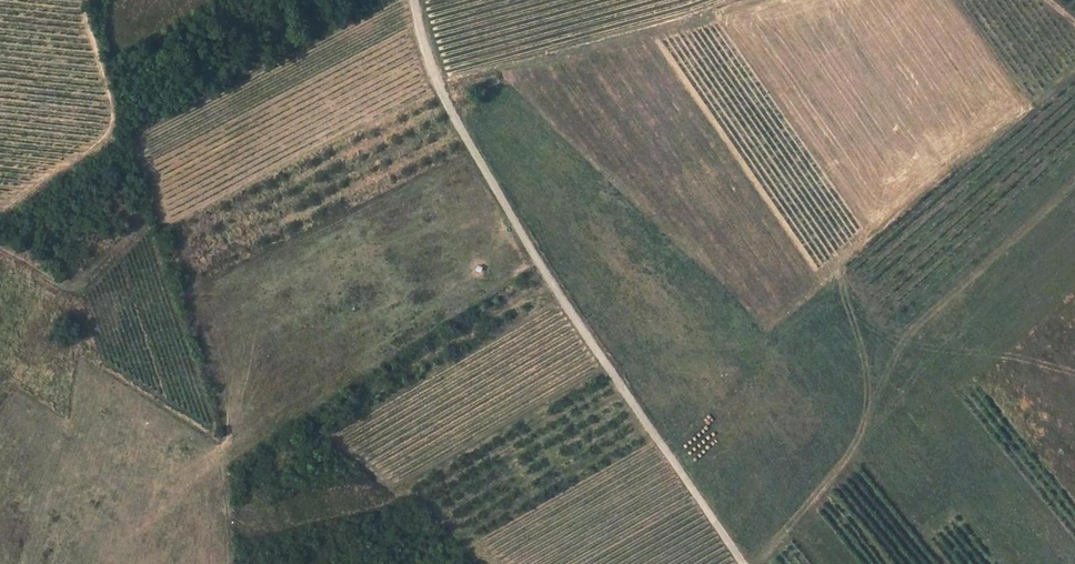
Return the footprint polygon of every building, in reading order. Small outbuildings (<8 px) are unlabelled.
[(501,91),(511,88),(509,79),(498,82),(501,91)] [(454,99),(459,108),(471,104),(468,94),(454,99)] [(840,450),(831,459),(839,468),(849,459),(840,450)]
